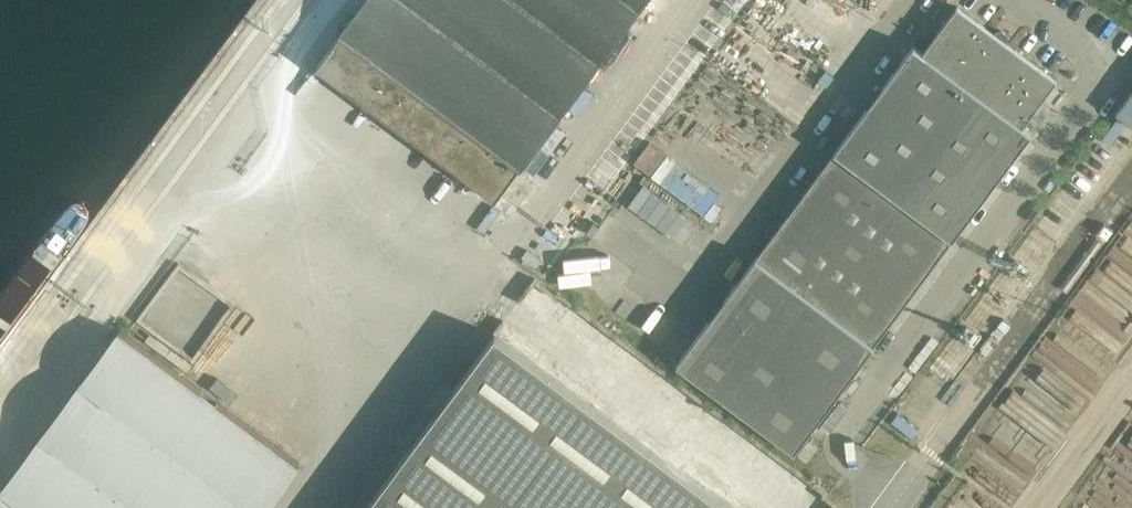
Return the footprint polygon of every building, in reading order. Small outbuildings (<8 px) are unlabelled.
[(360,8),(340,34),(426,98),(403,130),(410,136),(417,141),(441,109),(520,168),(537,145),(577,91),(616,39),(644,0),(366,0),(360,8)] [(794,451),(1026,141),(1032,133),(1022,126),(1057,79),(1008,43),(1010,41),(1009,36),(1001,31),(996,31),(995,34),(957,6),(923,52),(914,45),(835,152),(757,256),(756,257),(676,364),(794,451)] [(388,120),(403,130),(426,98),(340,34),(316,67),(317,68),(317,67),(325,73),(342,85),(359,98),(388,120)] [(752,119),(766,98),(712,60),(697,81),(752,119)] [(1117,122),(1125,128),(1131,120),(1131,107),(1130,105),(1117,122)] [(495,200),(496,200),(520,168),(504,156),(488,144),(472,132),(456,121),(441,109),(417,141),(433,153),(448,164),(456,170),(464,176),(472,182),(480,188),(488,194),(495,199),(494,200),(495,200)] [(717,125),(702,145),(719,158),(734,138),(717,125)] [(1116,125),(1102,144),(1111,150),(1125,131),(1116,125)] [(662,146),(646,167),(709,213),(725,192),(662,146)] [(1085,183),(1074,174),(1059,195),(1070,203),(1085,183)] [(632,204),(691,240),(704,218),(646,182),(632,204)] [(596,212),(574,197),(569,204),(591,219),(596,212)] [(500,216),(493,211),(479,229),(486,235),(500,216)] [(542,263),(528,253),(523,260),(536,270),(542,263)] [(300,464),(209,396),(120,330),(98,360),(61,409),(19,466),(0,492),(0,507),(267,507),(280,490),(300,464)] [(495,334),(365,507),(731,507),(495,334)] [(807,461),(818,446),(809,440),(798,454),(807,461)] [(822,469),(813,463),(807,472),(815,478),(822,469)]
